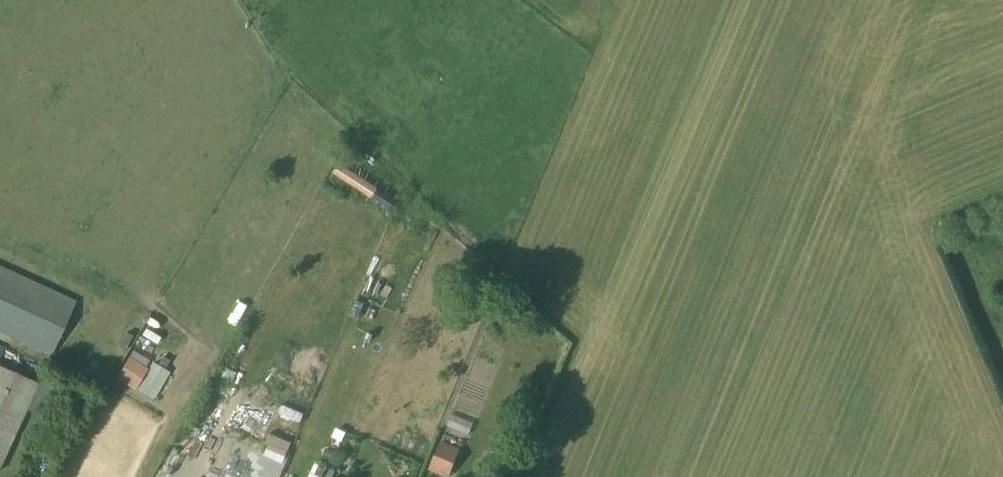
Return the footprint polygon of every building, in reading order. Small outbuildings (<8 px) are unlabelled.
[(51,354),(76,301),(0,266),(0,330),(51,354)] [(133,354),(120,377),(156,397),(173,368),(156,359),(152,365),(133,354)] [(38,382),(0,365),(0,465),(38,382)] [(459,475),(464,442),(443,440),(439,472),(459,475)]
